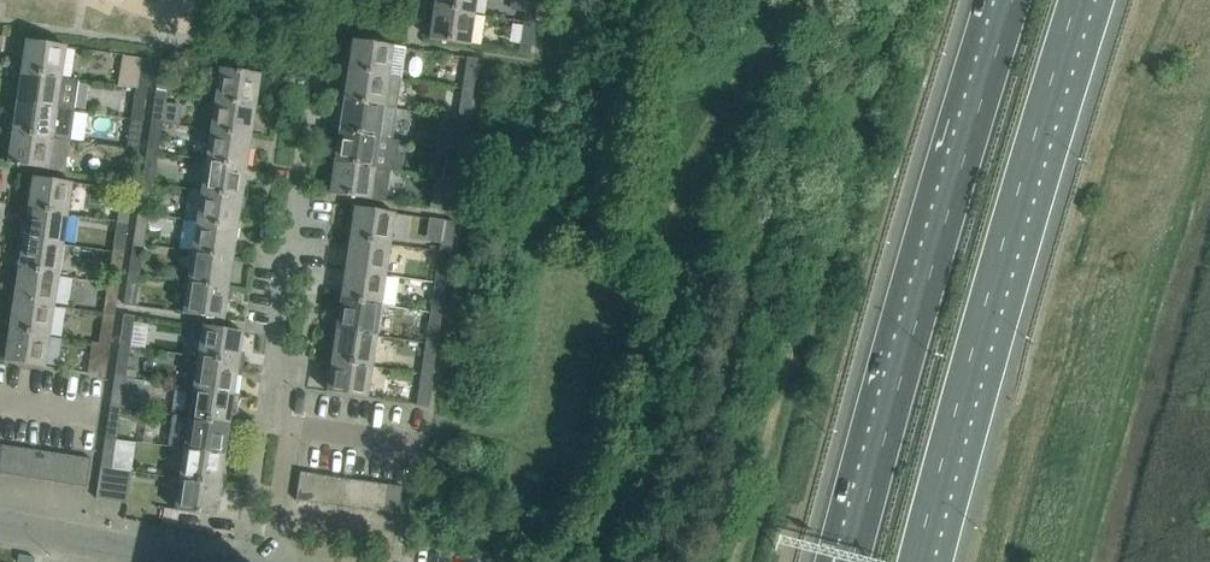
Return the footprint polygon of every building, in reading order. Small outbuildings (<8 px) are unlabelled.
[(477,0),(436,0),(435,8),(475,14),(477,0)] [(525,13),(536,14),(538,0),(527,0),(525,13)] [(470,45),(475,14),(435,8),(430,39),(470,45)] [(524,22),(520,43),(532,45),(535,23),(524,22)] [(349,71),(401,79),(405,47),(354,40),(349,71)] [(63,78),(68,47),(28,41),(23,72),(63,78)] [(142,57),(138,79),(149,81),(153,59),(142,57)] [(468,57),(464,78),(476,80),(479,59),(468,57)] [(257,105),(261,74),(221,68),(216,99),(257,105)] [(160,69),(157,91),(168,92),(171,71),(160,69)] [(396,108),(401,79),(349,71),(344,101),(385,107),(385,106),(396,108)] [(58,108),(63,78),(23,72),(18,102),(58,108)] [(463,88),(460,109),(471,111),(474,90),(463,88)] [(135,98),(132,120),(143,121),(146,100),(135,98)] [(252,136),(257,105),(216,99),(212,130),(252,136)] [(155,100),(152,121),(163,123),(166,101),(155,100)] [(385,106),(385,107),(344,101),(340,132),(381,138),(381,136),(392,138),(396,108),(385,106)] [(54,137),(58,108),(18,102),(14,133),(54,139),(54,137)] [(458,118),(455,140),(466,142),(470,120),(458,118)] [(132,120),(129,141),(140,143),(143,121),(132,120)] [(151,130),(148,152),(159,153),(162,132),(151,130)] [(248,166),(252,136),(212,130),(207,160),(248,166)] [(390,169),(394,170),(399,139),(392,138),(381,136),(381,138),(340,132),(335,162),(389,170),(390,169)] [(65,172),(70,141),(70,140),(54,137),(54,139),(14,133),(9,164),(65,172)] [(454,149),(450,170),(462,172),(465,151),(454,149)] [(126,159),(123,181),(134,182),(137,161),(126,159)] [(243,197),(248,166),(207,160),(203,191),(243,197)] [(146,161),(143,182),(154,184),(157,162),(146,161)] [(386,202),(389,170),(335,162),(330,193),(386,202)] [(76,196),(89,196),(89,165),(76,165),(76,196)] [(34,177),(29,208),(70,214),(74,183),(34,177)] [(449,179),(446,201),(457,202),(460,181),(449,179)] [(123,190),(120,212),(131,213),(134,192),(123,190)] [(142,191),(139,213),(150,214),(153,193),(142,191)] [(239,227),(243,197),(203,191),(198,221),(239,227)] [(356,206),(351,237),(392,243),(396,212),(356,206)] [(65,244),(70,214),(29,208),(25,238),(65,244)] [(234,258),(239,227),(198,221),(183,219),(179,247),(194,249),(194,252),(234,258)] [(445,219),(442,240),(453,242),(456,221),(445,219)] [(137,222),(134,243),(145,245),(148,223),(137,222)] [(117,230),(114,251),(125,253),(128,232),(117,230)] [(387,274),(392,243),(351,237),(347,268),(387,274)] [(61,275),(65,244),(25,238),(20,269),(61,275)] [(114,251),(111,273),(122,275),(125,253),(114,251)] [(133,252),(130,274),(140,275),(144,254),(133,252)] [(230,288),(234,258),(194,252),(189,282),(230,288)] [(439,259),(436,281),(447,282),(450,261),(439,259)] [(383,304),(387,274),(347,268),(342,298),(383,304)] [(56,305),(61,275),(20,269),(16,300),(56,305)] [(436,281),(433,302),(444,304),(447,282),(436,281)] [(225,320),(230,288),(189,282),(185,313),(225,320)] [(128,283),(125,304),(136,306),(139,285),(128,283)] [(108,291),(105,313),(116,314),(119,293),(108,291)] [(378,335),(383,304),(342,298),(338,329),(378,335)] [(52,336),(56,305),(16,300),(13,318),(9,317),(7,329),(52,336)] [(105,313),(102,334),(113,336),(116,314),(105,313)] [(125,315),(121,336),(132,338),(136,316),(125,315)] [(430,320),(427,342),(438,343),(441,322),(430,320)] [(240,363),(245,332),(204,326),(200,357),(240,363)] [(47,368),(52,336),(7,329),(5,342),(9,343),(7,361),(47,368)] [(374,365),(378,335),(338,329),(334,358),(333,359),(374,365)] [(107,377),(112,345),(101,343),(94,342),(89,374),(107,377)] [(427,342),(423,363),(435,365),(438,343),(427,342)] [(119,354),(115,376),(126,378),(130,356),(119,354)] [(235,394),(240,363),(200,357),(195,388),(235,394)] [(369,396),(374,365),(333,359),(334,358),(329,358),(327,371),(332,372),(329,390),(369,396)] [(115,378),(111,406),(122,408),(140,411),(140,410),(143,390),(145,380),(126,378),(115,376),(115,378)] [(421,381),(417,403),(429,405),(432,383),(421,381)] [(231,424),(235,394),(195,388),(191,416),(190,418),(231,424)] [(226,455),(231,424),(190,418),(191,416),(173,413),(169,445),(186,448),(186,449),(226,455)] [(109,416),(106,437),(117,439),(120,417),(109,416)] [(106,437),(103,458),(114,460),(117,439),(106,437)] [(16,476),(20,448),(6,445),(1,474),(16,476)] [(30,478),(35,450),(20,448),(16,476),(30,478)] [(222,485),(226,455),(186,449),(181,479),(222,485)] [(45,481),(49,452),(35,450),(30,478),(45,481)] [(60,483),(64,455),(49,452),(45,481),(60,483)] [(74,485),(79,457),(64,455),(60,483),(74,485)] [(93,459),(79,457),(74,485),(89,487),(93,459)] [(127,504),(131,475),(112,472),(113,469),(102,468),(97,499),(127,504)] [(312,502),(317,474),(302,472),(298,500),(312,502)] [(327,504),(331,476),(317,474),(312,502),(327,504)] [(342,506),(346,478),(331,476),(327,504),(342,506)] [(356,509),(361,480),(346,478),(342,506),(356,509)] [(217,517),(222,485),(181,479),(177,511),(217,517)] [(371,511),(375,483),(361,480),(356,509),(371,511)] [(386,513),(390,485),(375,483),(371,511),(386,513)] [(405,487),(390,485),(386,513),(401,515),(405,487)]
